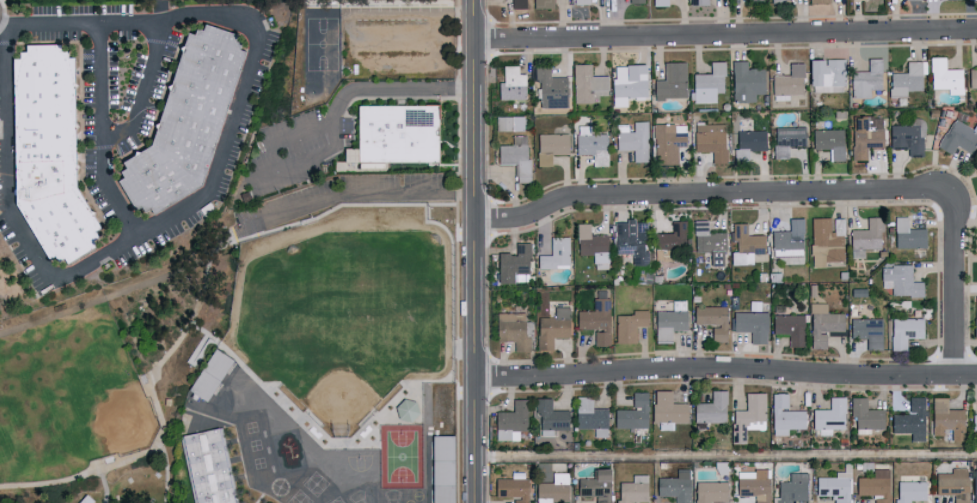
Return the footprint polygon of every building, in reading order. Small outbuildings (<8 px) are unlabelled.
[(511,9),(526,8),(526,0),(511,0),(511,9)] [(236,36),(235,41),(243,44),(241,51),(248,53),(203,187),(156,214),(153,208),(147,212),(144,207),(136,212),(119,182),(125,179),(121,172),(127,168),(124,163),(153,146),(191,35),(196,37),(198,31),(205,34),(208,27),(236,36)] [(62,45),(62,52),(69,52),(69,59),(77,59),(79,190),(103,230),(97,234),(101,240),(96,243),(100,249),(70,268),(66,262),(62,265),(57,258),(51,261),(17,204),(15,60),(21,60),(21,52),(27,52),(27,46),(62,45)] [(962,68),(945,69),(945,56),(930,56),(931,88),(948,88),(948,94),(963,94),(962,68)] [(844,58),(823,58),(823,59),(808,59),(808,85),(834,85),(834,92),(844,92),(844,58)] [(881,89),(881,58),(868,58),(868,71),(851,71),(850,97),(869,97),(869,89),(881,89)] [(755,101),(754,94),(763,94),(763,68),(746,68),(746,60),(731,60),(732,102),(755,101)] [(687,97),(686,61),(663,62),(664,79),(654,80),(654,98),(687,97)] [(693,74),(694,102),(716,102),(716,93),(725,92),(724,61),(710,61),(710,73),(693,74)] [(923,61),(906,61),(906,72),(889,73),(889,97),(906,97),(906,90),(923,90),(923,61)] [(803,62),(789,62),(789,74),(772,75),(772,95),(804,94),(803,62)] [(574,103),(598,102),(598,95),(609,95),(608,76),(591,76),(591,63),(574,64),(574,103)] [(568,107),(568,76),(550,76),(550,64),(535,64),(535,80),(541,80),(541,107),(568,107)] [(647,96),(646,64),(613,65),(614,107),(626,106),(626,97),(647,96)] [(527,98),(526,74),(519,74),(519,65),(503,66),(503,82),(500,82),(500,99),(527,98)] [(446,155),(447,167),(400,166),(364,166),(363,156),(362,110),(399,110),(445,110),(446,155)] [(523,115),(495,116),(495,131),(523,130),(523,115)] [(851,117),(852,160),(866,159),(866,148),(883,148),(882,116),(851,117)] [(972,128),(953,117),(937,146),(951,154),(956,145),(970,153),(974,146),(976,147),(976,121),(972,128)] [(908,157),(923,157),(922,134),(925,134),(924,118),(908,118),(908,125),(889,125),(890,149),(908,149),(908,157)] [(649,121),(632,121),(632,125),(618,125),(617,150),(632,151),(632,161),(648,162),(649,121)] [(712,163),(725,163),(726,124),(695,123),(694,151),(712,152),(712,163)] [(679,164),(678,146),(686,145),(686,124),(655,124),(656,164),(679,164)] [(774,158),(788,158),(787,146),(805,145),(804,126),(773,127),(774,158)] [(843,160),(842,128),(812,129),(813,149),(830,148),(830,161),(843,160)] [(766,149),(765,130),(735,131),(735,162),(749,161),(749,150),(766,149)] [(568,133),(537,134),(538,165),(551,165),(551,154),(568,153),(568,133)] [(607,134),(576,134),(576,154),(591,154),(591,166),(607,166),(607,134)] [(497,164),(514,164),(515,182),(529,182),(528,135),(512,135),(513,144),(497,144),(497,164)] [(925,228),(908,228),(908,216),(894,217),(895,248),(925,248),(925,228)] [(844,218),(833,218),(833,217),(811,217),(812,267),(825,267),(825,261),(844,261),(844,218)] [(852,258),(871,258),(871,249),(882,249),(881,217),(866,217),(867,229),(851,229),(852,258)] [(773,255),(804,254),(802,218),(788,218),(789,230),(772,231),(773,255)] [(614,254),(631,253),(632,265),(648,265),(648,251),(647,251),(646,220),(614,221),(614,254)] [(655,261),(686,260),(685,220),(672,220),(672,233),(654,233),(655,261)] [(709,252),(709,265),(726,265),(724,232),(709,232),(708,220),(694,220),(695,252),(709,252)] [(765,234),(747,235),(747,222),(732,223),(732,241),(737,241),(737,253),(731,254),(731,264),(753,263),(753,253),(765,253),(765,234)] [(608,269),(607,234),(589,235),(588,223),(575,223),(576,255),(593,254),(594,269),(608,269)] [(538,267),(568,268),(568,237),(550,236),(550,254),(538,253),(538,267)] [(529,242),(515,242),(515,253),(497,253),(497,282),(528,282),(529,242)] [(922,281),(911,282),(911,265),(881,265),(881,287),(892,287),(892,296),(923,296),(922,281)] [(576,328),(594,329),(593,345),(608,346),(609,298),(593,298),(592,311),(576,310),(576,328)] [(671,330),(686,331),(686,300),(672,299),(672,311),(655,310),(654,342),(671,342),(671,330)] [(810,348),(825,348),(825,332),(842,332),(843,313),(826,312),(827,303),(811,303),(810,348)] [(710,341),(726,342),(727,306),(694,305),(693,324),(711,324),(710,341)] [(537,349),(552,349),(553,337),(569,337),(569,306),(554,306),(554,317),(538,317),(537,349)] [(633,315),(616,314),(615,343),(635,343),(636,326),(647,326),(647,310),(633,310),(633,315)] [(750,331),(749,343),(766,343),(767,312),(732,311),(731,331),(750,331)] [(532,351),(532,321),(525,321),(525,313),(498,312),(497,340),(514,341),(514,351),(532,351)] [(802,347),(803,315),(773,314),(772,334),(789,335),(788,346),(802,347)] [(905,350),(906,338),(922,338),(922,318),(891,317),(890,350),(905,350)] [(850,337),(866,338),(865,349),(881,350),(882,319),(851,318),(850,337)] [(230,358),(211,347),(186,390),(205,401),(230,358)] [(220,403),(214,412),(199,401),(194,398),(220,359),(221,357),(242,369),(221,401),(220,403)] [(670,390),(652,391),(652,422),(658,422),(658,430),(672,429),(672,423),(686,422),(686,402),(670,403),(670,390)] [(693,403),(694,422),(726,422),(725,390),(710,390),(710,402),(693,403)] [(647,427),(646,392),(631,392),(631,409),(614,409),(614,428),(647,427)] [(745,392),(745,409),(732,410),(732,443),(744,443),(744,429),(765,428),(764,392),(745,392)] [(804,410),(787,409),(787,393),(772,392),(771,435),(787,435),(787,428),(804,428),(804,410)] [(607,408),(591,408),(591,397),(576,396),(575,428),(594,428),(593,437),(607,438),(607,408)] [(844,396),(829,397),(830,409),(812,409),(812,429),(819,429),(819,434),(830,434),(830,429),(845,428),(844,396)] [(909,414),(891,414),(891,433),(910,432),(911,441),(925,440),(924,396),(908,397),(909,414)] [(567,410),(551,410),(551,397),(537,397),(537,435),(551,435),(551,429),(567,429),(567,410)] [(946,409),(946,398),(931,397),(931,435),(948,435),(948,441),(963,441),(963,409),(946,409)] [(525,430),(526,398),(513,398),(512,411),(495,411),(494,440),(518,440),(519,430),(525,430)] [(397,420),(418,416),(414,399),(393,403),(397,420)] [(231,462),(240,502),(202,502),(193,462),(189,443),(220,436),(226,435),(231,462)] [(460,460),(461,502),(436,502),(436,460),(436,441),(460,441),(460,460)] [(833,495),(833,502),(850,502),(850,462),(843,462),(843,471),(835,471),(835,477),(816,477),(816,495),(833,495)] [(969,467),(952,467),(951,473),(936,473),(936,493),(938,493),(938,502),(968,502),(969,467)] [(609,468),(591,468),(591,478),(576,478),(576,496),(594,495),(594,502),(609,502),(609,468)] [(676,469),(676,478),(655,478),(656,497),(674,496),(674,502),(689,502),(689,468),(676,469)] [(874,495),(874,502),(890,502),(889,469),(874,469),(874,477),(855,477),(855,495),(874,495)] [(551,499),(567,500),(567,472),(551,472),(551,482),(536,482),(536,502),(551,502),(551,499)] [(788,472),(788,481),(776,481),(776,502),(790,502),(790,500),(806,501),(807,473),(788,472)] [(619,482),(619,502),(631,502),(631,501),(646,501),(646,474),(632,475),(633,482),(619,482)] [(694,482),(694,502),(710,502),(710,501),(727,501),(726,481),(694,482)] [(897,481),(896,502),(910,502),(910,500),(926,500),(926,481),(897,481)]
